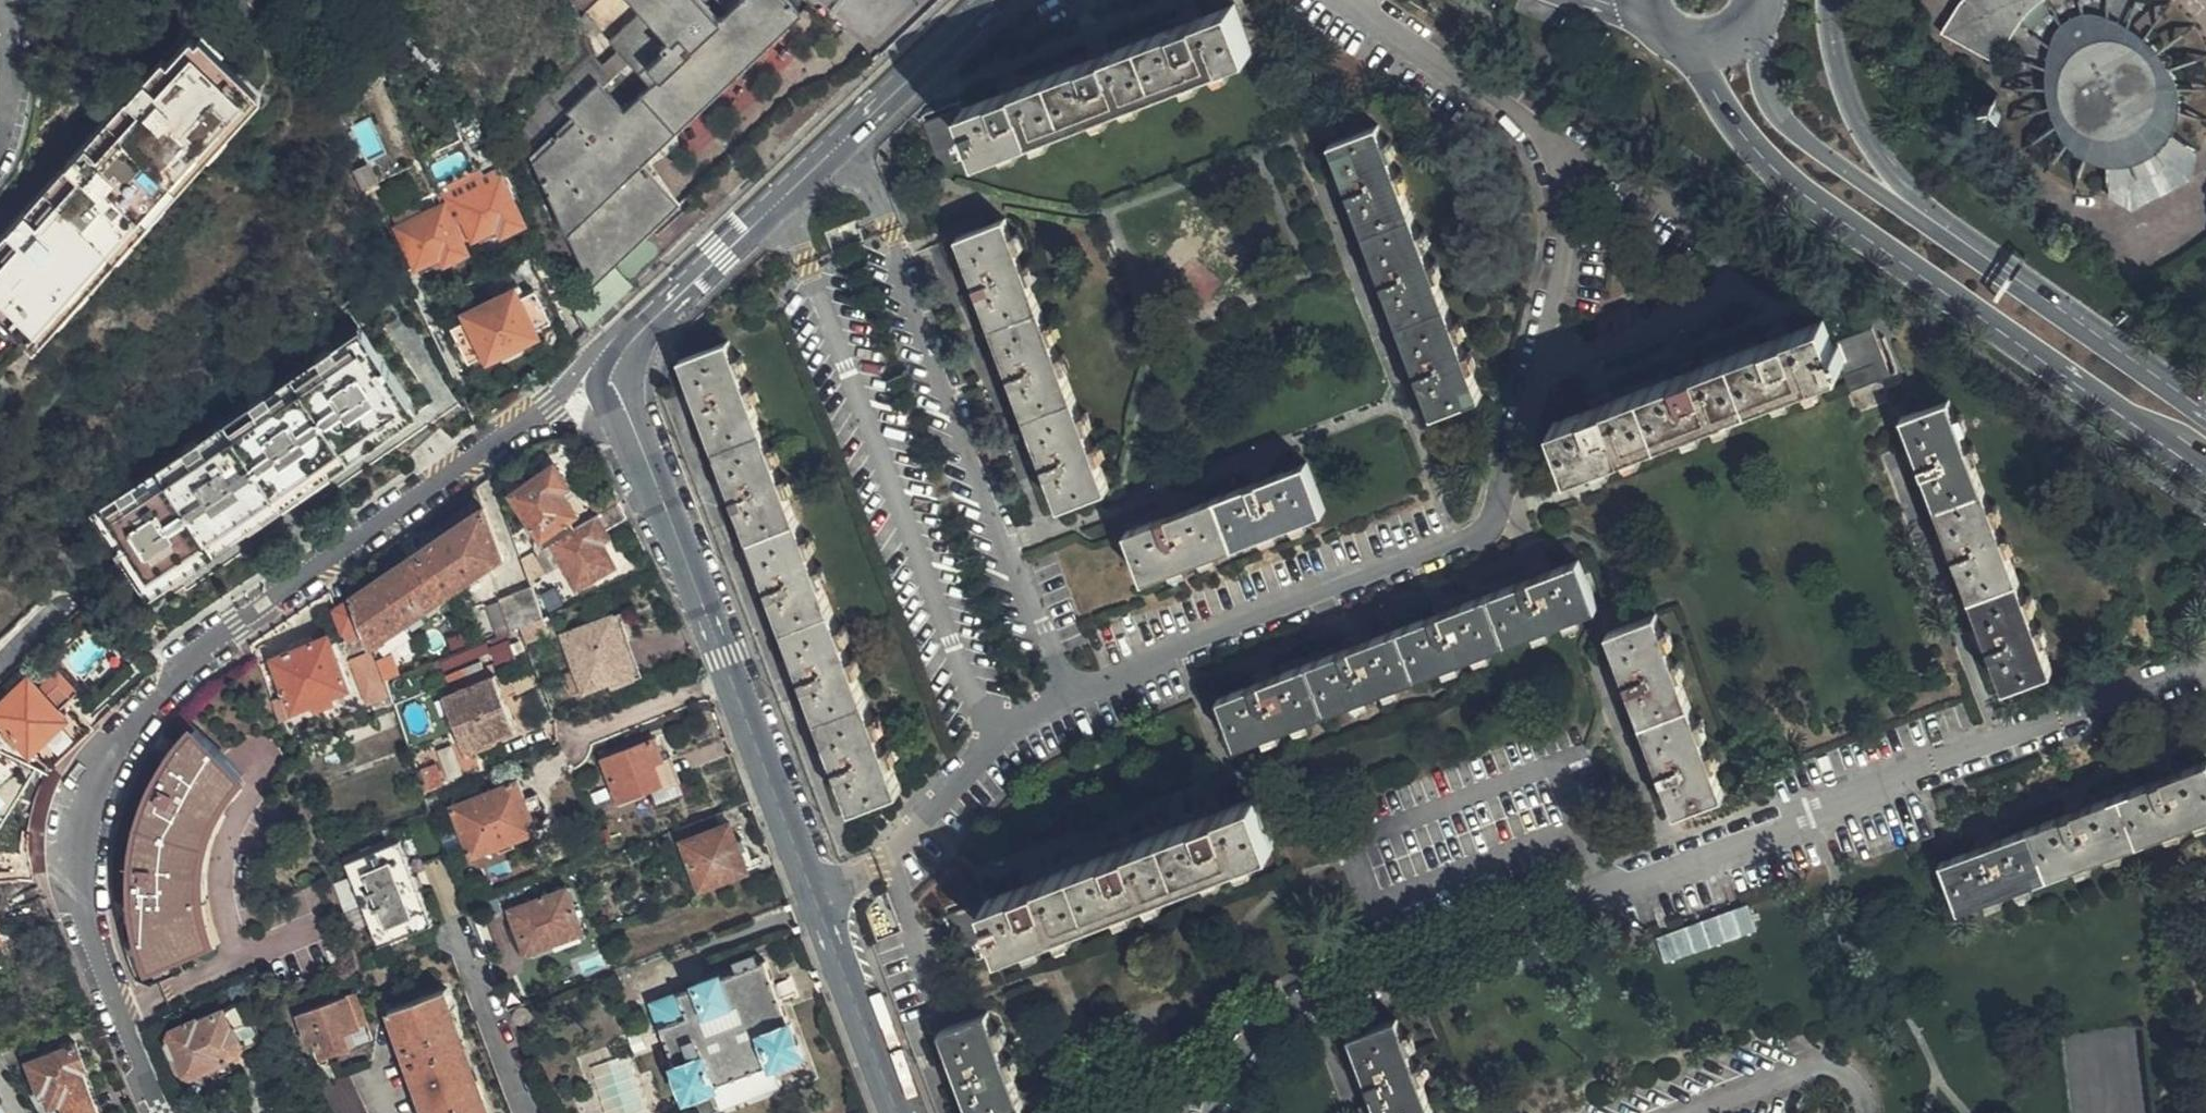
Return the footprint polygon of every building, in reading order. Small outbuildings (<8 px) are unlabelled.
[(584,15),(649,84),(620,111),(595,86),(566,113),(573,122),(531,160),(531,163),(546,195),(562,229),(589,286),(641,236),(674,205),(639,166),(673,133),(716,91),(760,51),(792,21),(798,14),(785,0),(739,0),(717,21),(697,0),(600,0),(584,15)] [(2187,140),(2176,131),(2181,120),(2184,105),(2184,90),(2183,79),(2177,65),(2171,54),(2163,45),(2152,38),(2135,31),(2127,29),(2138,0),(1962,0),(1957,6),(1947,19),(1939,32),(1992,67),(2002,53),(2051,72),(2048,86),(2047,99),(2048,112),(2052,124),(2059,136),(2066,146),(2075,154),(2084,159),(2099,164),(2098,179),(2110,180),(2129,180),(2145,175),(2161,167),(2177,154),(2187,140)] [(962,109),(980,157),(1252,55),(1231,5),(962,109)] [(63,298),(61,295),(84,274),(176,196),(257,125),(240,106),(247,99),(210,59),(155,107),(57,190),(4,236),(8,240),(1,247),(0,248),(0,351),(63,298)] [(1327,144),(1432,415),(1481,396),(1377,125),(1327,144)] [(522,225),(498,178),(451,201),(470,241),(493,230),(496,238),(522,225)] [(469,253),(445,205),(393,229),(412,270),(438,257),(442,266),(469,253)] [(955,238),(1058,507),(1108,489),(1004,218),(955,238)] [(536,335),(520,302),(514,289),(461,315),(464,321),(449,329),(466,364),(480,357),(483,361),(536,335)] [(1567,408),(1584,455),(1855,354),(1862,376),(1903,361),(1886,312),(1846,328),(1837,305),(1567,408)] [(266,499),(341,447),(405,404),(360,337),(289,387),(192,453),(91,523),(115,559),(136,588),(266,499)] [(852,809),(901,789),(727,341),(678,361),(692,396),(685,399),(692,416),(699,413),(726,486),(720,488),(726,505),(733,503),(761,576),(756,579),(763,595),(768,593),(797,666),(789,670),(795,685),(802,683),(830,755),(824,757),(831,774),(836,772),(852,809)] [(1901,418),(2004,688),(2051,670),(1948,399),(1901,418)] [(542,547),(569,530),(562,522),(576,513),(560,488),(566,483),(554,464),(521,487),(509,496),(542,547)] [(1127,533),(1144,580),(1325,513),(1305,464),(1127,533)] [(542,547),(519,559),(528,584),(562,565),(575,587),(613,565),(600,541),(609,536),(606,529),(624,519),(616,505),(569,530),(542,547)] [(365,636),(369,646),(405,621),(476,572),(501,556),(488,522),(482,508),(467,519),(404,563),(351,598),(365,636)] [(1217,711),(1236,761),(1598,623),(1580,573),(1217,711)] [(520,626),(540,618),(529,589),(507,597),(486,606),(493,623),(497,635),(520,626)] [(365,636),(351,598),(334,610),(343,635),(348,632),(352,641),(365,636)] [(1673,795),(1675,815),(1724,797),(1718,783),(1655,615),(1606,635),(1632,692),(1673,795)] [(544,632),(540,618),(520,626),(525,640),(544,632)] [(596,631),(613,624),(611,618),(593,625),(596,631)] [(631,672),(613,624),(596,631),(593,625),(561,637),(583,695),(608,686),(606,682),(631,672)] [(348,688),(333,647),(320,652),(315,641),(271,658),(292,711),(310,703),(314,711),(335,702),(333,693),(348,688)] [(349,660),(372,703),(394,691),(371,648),(349,660)] [(90,732),(71,712),(64,717),(57,710),(76,692),(57,671),(37,689),(27,678),(0,704),(0,726),(30,757),(52,771),(90,732)] [(515,730),(492,677),(452,693),(474,746),(515,730)] [(203,847),(208,828),(202,824),(210,807),(222,787),(229,790),(241,775),(193,731),(178,749),(174,755),(168,764),(174,767),(158,796),(152,794),(144,816),(137,836),(136,853),(133,875),(141,876),(141,904),(136,904),(140,934),(151,966),(172,958),(169,950),(202,938),(201,931),(193,904),(193,879),(199,880),(203,847)] [(676,779),(672,766),(665,769),(654,740),(602,759),(616,801),(676,779)] [(1957,911),(2205,817),(2205,760),(2173,773),(2171,767),(2152,775),(2154,780),(2082,807),(2080,801),(2062,808),(2065,814),(1993,841),(1991,836),(1974,842),(1976,847),(1938,862),(1957,911)] [(536,833),(516,781),(450,805),(470,857),(536,833)] [(985,899),(1004,948),(1275,846),(1256,796),(985,899)] [(725,825),(721,812),(676,828),(699,889),(747,871),(735,838),(729,824),(725,825)] [(432,923),(400,842),(346,864),(378,945),(432,923)] [(25,852),(0,851),(0,873),(29,873),(25,852)] [(582,932),(565,887),(507,908),(524,953),(582,932)] [(47,920),(39,900),(3,915),(11,934),(47,920)] [(1668,960),(1760,928),(1750,900),(1659,933),(1668,960)] [(686,1099),(715,1088),(773,1065),(802,1055),(801,1050),(789,1018),(786,1020),(765,963),(722,978),(721,975),(692,984),(693,990),(652,1004),(686,1099)] [(457,1048),(462,1046),(454,1023),(450,1024),(445,1010),(453,1007),(446,989),(388,1011),(401,1047),(423,1103),(426,1112),(486,1112),(480,1095),(474,1098),(470,1086),(457,1048)] [(362,1028),(349,995),(297,1015),(307,1044),(315,1041),(320,1057),(351,1047),(346,1034),(362,1028)] [(244,1046),(260,1039),(244,1000),(170,1031),(169,1037),(186,1076),(244,1052),(244,1046)] [(968,1112),(1025,1112),(986,1011),(936,1031),(968,1112)] [(1397,1018),(1371,1028),(1349,1037),(1363,1075),(1356,1078),(1362,1095),(1369,1093),(1377,1112),(1432,1112),(1397,1018)] [(2138,1026),(2067,1032),(2074,1112),(2146,1112),(2138,1026)] [(0,1041),(0,1050),(3,1056),(14,1052),(20,1049),(16,1038),(0,1041)] [(78,1070),(84,1067),(74,1043),(26,1063),(37,1093),(33,1096),(44,1112),(95,1112),(78,1070)] [(20,1064),(14,1052),(3,1056),(10,1069),(20,1064)] [(773,1065),(715,1088),(722,1107),(781,1085),(773,1065)] [(325,1112),(366,1112),(365,1110),(349,1075),(312,1088),(325,1112)]
